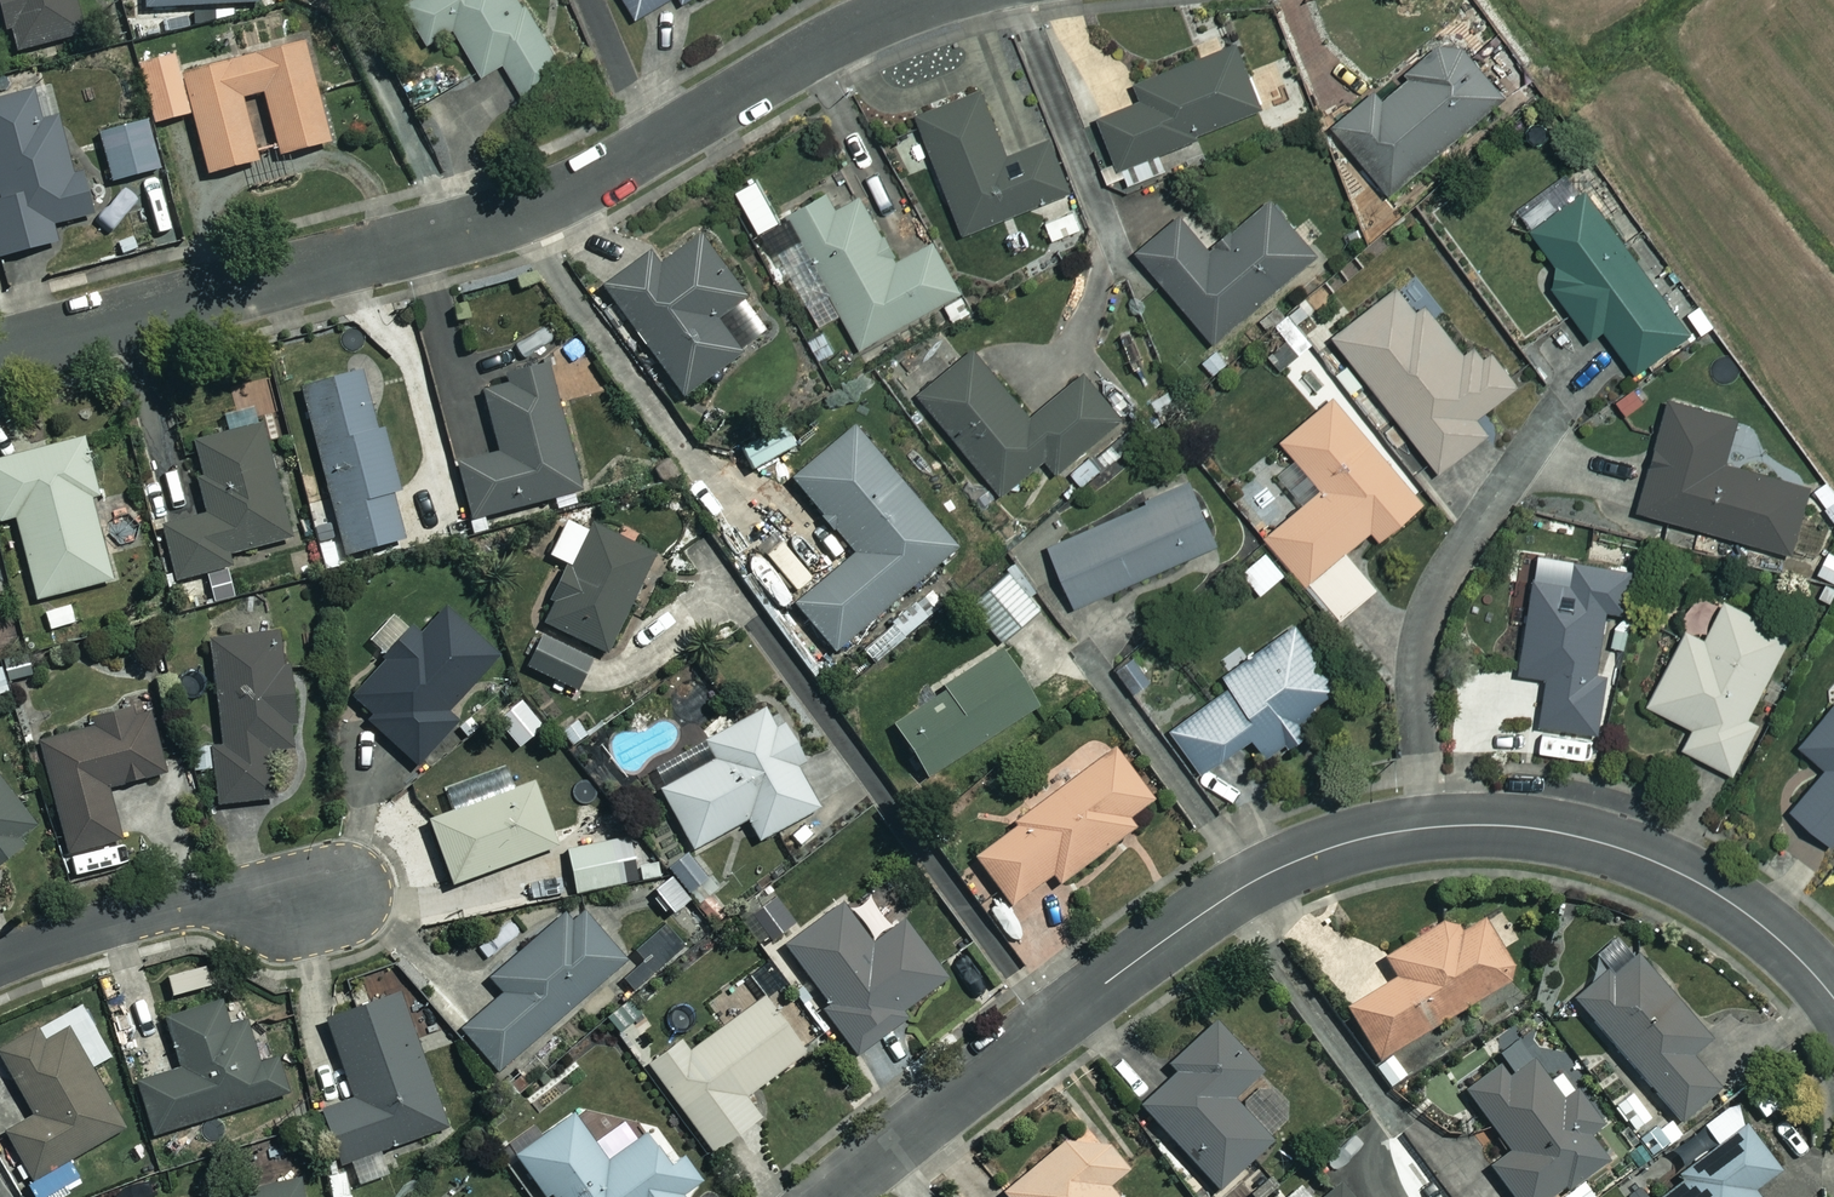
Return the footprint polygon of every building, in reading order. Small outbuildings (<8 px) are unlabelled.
[(83,0),(6,0),(18,52),(91,35),(83,0)] [(153,10),(268,4),(268,0),(152,0),(153,10)] [(535,0),(420,0),(406,8),(431,50),(457,34),(488,87),(514,71),(534,105),(581,77),(535,0)] [(642,22),(681,0),(630,0),(642,22)] [(1508,100),(1459,41),(1385,102),(1379,95),(1338,129),(1394,196),(1508,100)] [(335,147),(308,45),(188,77),(214,178),(262,166),(245,101),(269,95),(286,159),(335,147)] [(1264,112),(1240,50),(1142,87),(1149,105),(1105,122),(1124,171),(1202,141),(1200,136),(1264,112)] [(191,119),(180,61),(144,68),(155,126),(191,119)] [(1012,159),(985,90),(921,114),(968,236),(1076,195),(1056,142),(1012,159)] [(41,93),(0,104),(0,180),(7,204),(0,206),(0,239),(6,262),(62,246),(57,228),(93,218),(67,122),(50,127),(41,93)] [(163,173),(152,126),(106,138),(118,184),(163,173)] [(1576,204),(1562,183),(1522,211),(1566,273),(1553,282),(1596,343),(1610,333),(1641,377),(1695,340),(1591,194),(1576,204)] [(902,264),(858,184),(794,219),(865,349),(965,295),(937,245),(902,264)] [(1320,258),(1275,205),(1215,255),(1185,221),(1144,256),(1218,344),(1320,258)] [(742,349),(768,330),(707,237),(661,270),(653,259),(610,290),(687,398),(747,356),(742,349)] [(1468,358),(1411,283),(1339,339),(1445,475),(1494,437),(1482,421),(1522,390),(1486,344),(1468,358)] [(1036,421),(980,353),(926,398),(1007,497),(1052,461),(1064,475),(1127,423),(1090,377),(1036,421)] [(585,493),(553,370),(487,387),(505,458),(463,468),(476,521),(585,493)] [(406,492),(375,374),(308,392),(351,559),(408,544),(395,495),(406,492)] [(1429,507),(1338,400),(1287,444),(1328,492),(1271,541),(1311,588),(1376,532),(1386,544),(1429,507)] [(1760,463),(1769,432),(1674,405),(1643,513),(1794,556),(1813,490),(1728,466),(1731,454),(1760,463)] [(294,542),(265,421),(196,438),(215,517),(168,528),(181,581),(233,568),(231,558),(294,542)] [(800,449),(789,429),(747,452),(759,473),(800,449)] [(961,553),(860,432),(799,483),(861,557),(801,607),(840,654),(961,553)] [(88,441),(0,464),(0,502),(6,524),(21,520),(42,602),(117,582),(95,499),(103,497),(88,441)] [(1224,546),(1198,487),(1056,550),(1082,608),(1224,546)] [(593,534),(570,523),(553,559),(574,569),(548,625),(612,655),(658,557),(596,528),(593,534)] [(1289,579),(1271,553),(1246,570),(1264,597),(1289,579)] [(1637,570),(1586,563),(1583,590),(1538,584),(1525,676),(1552,680),(1546,727),(1567,730),(1565,743),(1601,748),(1611,675),(1605,674),(1613,614),(1631,617),(1637,570)] [(1047,612),(1016,575),(978,606),(1010,644),(1047,612)] [(74,602),(47,611),(54,634),(81,626),(74,602)] [(1691,634),(1653,708),(1699,731),(1689,752),(1738,777),(1765,726),(1754,720),(1796,639),(1732,606),(1712,645),(1691,634)] [(502,662),(451,613),(425,640),(419,634),(353,703),(425,772),(466,729),(451,715),(502,662)] [(1349,692),(1304,629),(1232,679),(1239,688),(1178,731),(1210,777),(1262,741),(1276,762),(1314,735),(1305,723),(1349,692)] [(301,752),(290,635),(217,642),(228,767),(220,767),(224,808),(280,803),(275,754),(301,752)] [(597,661),(548,639),(534,671),(582,693),(597,661)] [(1156,682),(1138,656),(1120,668),(1137,694),(1156,682)] [(1039,709),(1006,658),(899,728),(933,779),(1039,709)] [(19,662),(0,667),(0,701),(13,698),(9,683),(24,679),(19,662)] [(172,777),(155,710),(101,724),(103,730),(46,745),(75,857),(126,844),(112,792),(172,777)] [(809,765),(787,725),(778,730),(769,712),(711,743),(722,763),(666,793),(698,851),(753,822),(764,842),(822,810),(800,770),(809,765)] [(1805,749),(1832,772),(1796,814),(1833,846),(1833,715),(1805,749)] [(1158,804),(1119,752),(978,858),(1017,909),(1058,878),(1065,887),(1139,831),(1132,823),(1158,804)] [(48,837),(3,777),(0,779),(0,873),(48,837)] [(562,848),(538,786),(435,826),(459,888),(562,848)] [(619,840),(573,850),(583,896),(629,886),(619,840)] [(875,947),(846,907),(791,948),(834,1007),(828,1011),(862,1058),(910,1023),(904,1015),(951,981),(909,923),(875,947)] [(631,964),(586,911),(573,923),(568,918),(496,980),(510,996),(467,1032),(502,1074),(631,964)] [(1521,978),(1488,924),(1465,938),(1456,921),(1391,961),(1403,980),(1352,1011),(1383,1062),(1521,978)] [(1645,960),(1620,982),(1610,971),(1577,1000),(1687,1125),(1728,1088),(1700,1057),(1717,1041),(1645,960)] [(234,1033),(224,1001),(170,1018),(187,1073),(144,1086),(160,1137),(290,1097),(279,1062),(265,1067),(252,1027),(234,1033)] [(449,1131),(404,1001),(332,1026),(359,1103),(330,1113),(348,1166),(449,1131)] [(810,1056),(770,1001),(693,1056),(685,1046),(655,1068),(719,1156),(765,1123),(749,1100),(810,1056)] [(1606,1127),(1583,1094),(1567,1105),(1538,1065),(1560,1050),(1537,1018),(1502,1043),(1514,1060),(1470,1091),(1515,1153),(1495,1167),(1516,1196),(1594,1196),(1585,1185),(1611,1166),(1591,1138),(1606,1127)] [(1267,1078),(1220,1026),(1176,1067),(1182,1073),(1145,1107),(1223,1192),(1275,1145),(1238,1104),(1267,1078)] [(129,1132),(74,1032),(46,1048),(41,1039),(6,1058),(40,1120),(12,1135),(37,1182),(129,1132)] [(705,1183),(686,1156),(673,1166),(652,1136),(613,1165),(578,1117),(522,1159),(550,1196),(686,1196),(705,1183)] [(1754,1125),(1683,1179),(1687,1184),(1669,1196),(1768,1196),(1794,1177),(1754,1125)] [(1095,1126),(1009,1195),(1011,1196),(1120,1196),(1114,1189),(1133,1174),(1095,1126)] [(1368,1133),(1320,1173),(1338,1194),(1335,1196),(1446,1196),(1432,1180),(1418,1192),(1368,1133)] [(303,1183),(231,1196),(306,1196),(303,1183)]
